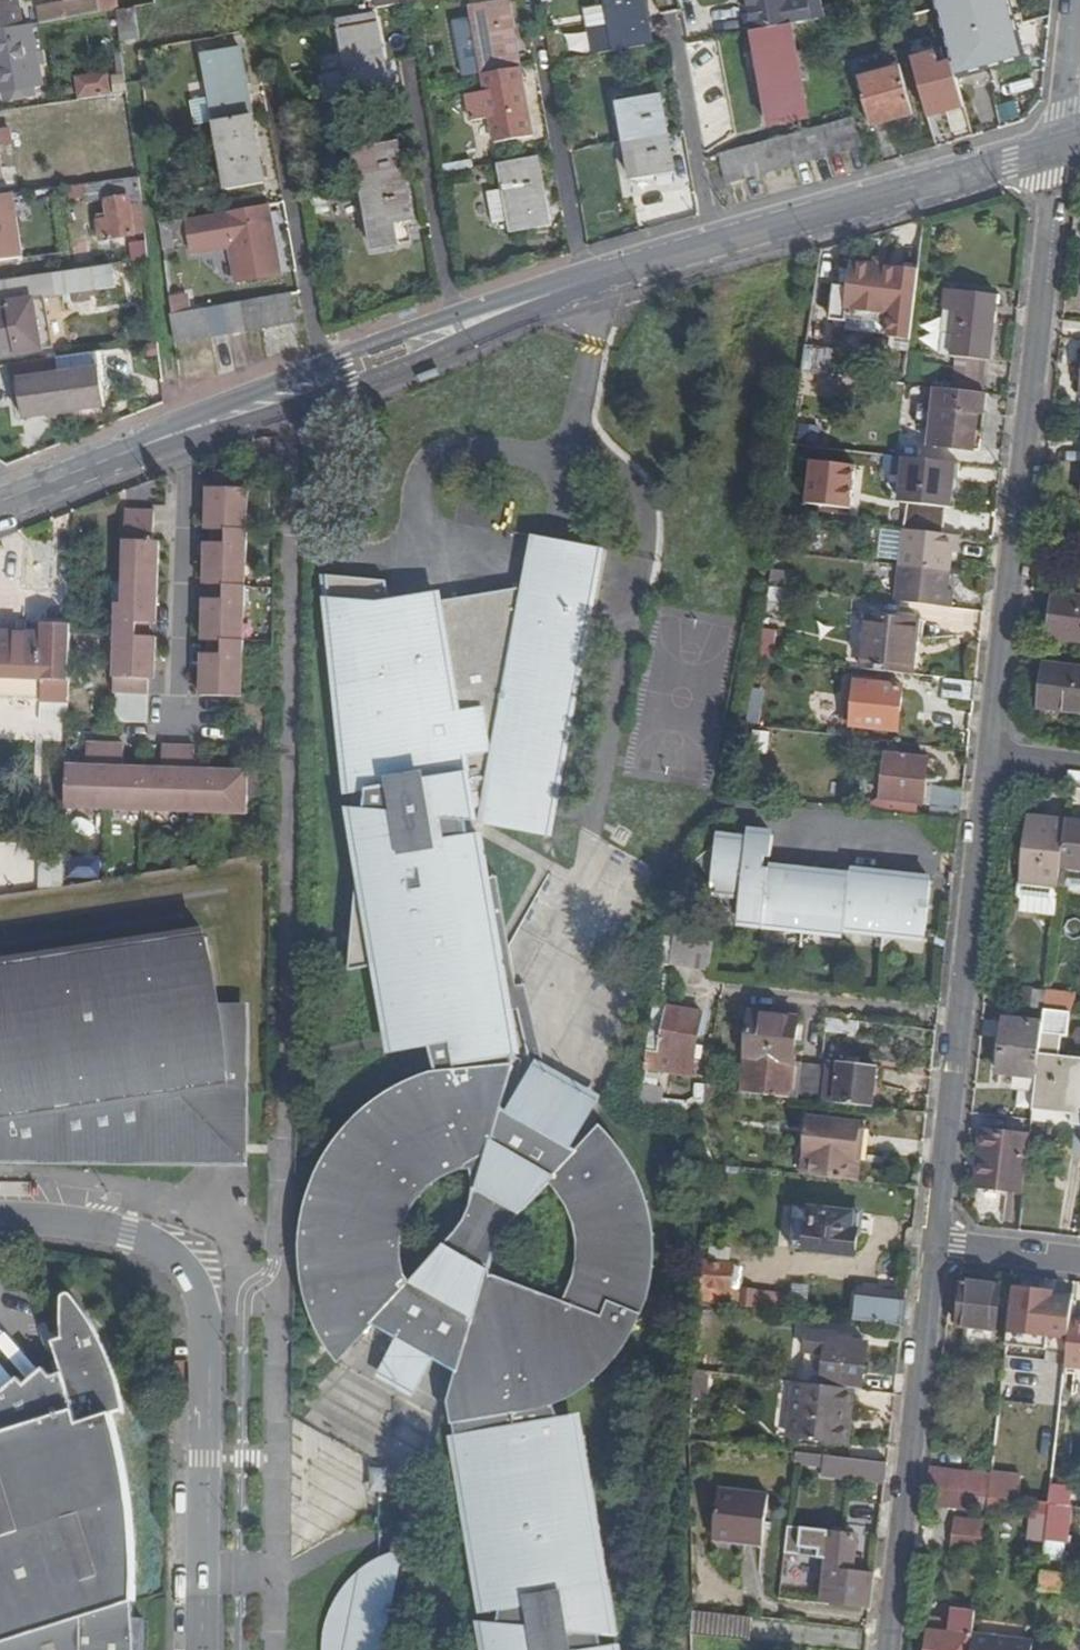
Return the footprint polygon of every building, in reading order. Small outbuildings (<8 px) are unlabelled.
[(22,26),(18,0),(0,0),(0,30),(22,26)] [(100,12),(98,0),(85,0),(66,4),(68,18),(100,12)] [(107,11),(106,4),(117,2),(117,0),(98,0),(100,12),(107,11)] [(471,5),(483,73),(520,67),(508,0),(500,0),(471,5)] [(610,24),(589,28),(594,54),(650,44),(642,0),(606,0),(610,24)] [(754,31),(791,24),(786,0),(749,0),(754,31)] [(957,76),(1024,58),(1009,0),(936,0),(957,76)] [(107,11),(117,9),(118,9),(117,2),(106,4),(107,11)] [(135,8),(126,9),(131,39),(139,38),(135,8)] [(374,12),(338,19),(347,73),(322,78),(326,102),(388,91),(374,12)] [(0,30),(0,92),(34,86),(42,84),(33,24),(22,26),(0,30)] [(754,31),(753,31),(759,65),(797,58),(791,24),(754,31)] [(238,46),(201,53),(214,121),(244,115),(239,88),(245,87),(238,46)] [(797,58),(759,65),(770,126),(807,119),(797,58)] [(896,66),(859,76),(873,124),(910,114),(896,66)] [(520,67),(483,73),(486,91),(466,94),(470,121),(491,117),(495,142),(532,135),(520,67)] [(34,86),(2,92),(4,99),(35,93),(34,86)] [(239,88),(244,115),(250,114),(245,87),(239,88)] [(660,94),(617,101),(624,141),(667,133),(660,94)] [(244,115),(214,121),(226,190),(263,183),(250,114),(244,115)] [(854,119),(719,156),(727,184),(861,147),(854,119)] [(12,129),(0,131),(0,145),(14,142),(12,129)] [(667,133),(624,141),(631,180),(674,172),(667,133)] [(397,141),(355,148),(362,188),(404,181),(397,141)] [(536,157),(499,163),(504,188),(509,220),(511,232),(548,225),(536,157)] [(141,188),(139,177),(126,180),(127,191),(141,188)] [(103,199),(101,181),(84,183),(87,201),(87,207),(95,206),(94,200),(103,199)] [(404,181),(362,188),(373,249),(398,245),(398,244),(394,223),(407,220),(411,220),(404,181)] [(84,183),(70,185),(72,203),(87,201),(84,183)] [(504,188),(487,191),(493,223),(509,220),(504,188)] [(0,196),(0,261),(22,258),(13,194),(0,196)] [(134,234),(129,196),(109,199),(111,215),(88,218),(89,229),(101,228),(103,239),(134,234)] [(267,204),(260,205),(265,232),(272,232),(267,204)] [(260,205),(230,211),(186,219),(192,253),(230,246),(237,281),(243,280),(279,274),(272,232),(265,232),(260,205)] [(407,220),(394,223),(398,244),(411,242),(407,220)] [(133,261),(150,259),(147,239),(130,241),(133,261)] [(895,315),(900,268),(850,262),(847,287),(833,286),(829,319),(844,321),(846,310),(892,315),(895,315)] [(54,348),(47,297),(119,286),(117,264),(33,275),(0,280),(0,356),(54,348)] [(911,339),(919,270),(900,268),(895,315),(892,315),(890,337),(911,339)] [(291,293),(171,315),(175,344),(296,322),(291,293)] [(957,357),(953,390),(985,393),(989,360),(991,361),(999,303),(959,299),(952,356),(957,357)] [(814,341),(808,360),(862,376),(867,356),(814,341)] [(59,357),(10,364),(13,382),(19,380),(61,374),(59,357)] [(19,380),(24,419),(51,416),(53,424),(67,423),(66,414),(81,412),(107,408),(101,368),(61,374),(19,380)] [(953,390),(936,388),(929,444),(958,448),(959,441),(976,443),(980,413),(984,414),(987,394),(985,393),(953,390)] [(81,412),(66,414),(67,423),(82,420),(81,412)] [(829,431),(795,427),(792,444),(827,447),(829,431)] [(959,441),(958,448),(975,450),(976,443),(959,441)] [(827,447),(792,444),(783,500),(781,515),(794,516),(850,523),(859,451),(827,447)] [(903,501),(947,506),(952,462),(908,457),(903,501)] [(955,507),(960,463),(952,462),(947,506),(955,507)] [(216,472),(216,487),(215,505),(215,506),(209,505),(208,529),(214,529),(214,542),(214,560),(207,560),(206,583),(213,584),(213,598),(212,616),(205,616),(205,640),(211,640),(211,654),(210,671),(204,671),(203,695),(238,696),(238,673),(245,673),(246,640),(240,640),(240,618),(247,618),(247,585),(241,586),(242,562),(248,562),(250,529),(243,529),(244,507),(250,507),(251,488),(244,488),(245,472),(216,472)] [(151,544),(151,511),(128,511),(125,604),(118,603),(118,637),(123,637),(123,659),(117,658),(115,693),(147,693),(151,544)] [(156,511),(151,511),(151,544),(147,693),(151,693),(151,679),(151,660),(158,661),(158,637),(152,637),(152,623),(153,606),(160,606),(162,541),(156,541),(156,511)] [(794,516),(781,515),(778,532),(792,534),(794,516)] [(959,553),(961,536),(905,529),(896,601),(952,608),(954,591),(948,590),(953,553),(959,553)] [(901,554),(902,531),(883,530),(881,553),(901,554)] [(351,970),(380,966),(391,1031),(423,1026),(424,1026),(436,1072),(422,1078),(397,1090),(373,1106),(351,1128),(330,1159),(320,1180),(313,1199),(325,1204),(322,1223),(320,1252),(321,1270),(323,1285),(328,1304),(335,1323),(340,1333),(348,1330),(350,1332),(356,1334),(361,1334),(368,1331),(373,1326),(397,1339),(434,1360),(457,1373),(450,1402),(471,1529),(485,1614),(499,1612),(492,1649),(614,1649),(613,1646),(601,1646),(600,1634),(612,1637),(579,1438),(568,1439),(554,1404),(562,1400),(579,1390),(606,1367),(617,1354),(636,1324),(641,1310),(649,1284),(651,1270),(653,1248),(651,1230),(648,1210),(641,1188),(632,1170),(626,1173),(619,1163),(609,1148),(600,1142),(593,1141),(585,1143),(578,1150),(573,1147),(508,1111),(502,1107),(515,1059),(507,1013),(501,971),(488,896),(485,879),(480,833),(474,833),(473,819),(548,829),(600,547),(539,537),(529,587),(523,588),(393,610),(387,586),(376,588),(376,581),(330,576),(350,794),(366,792),(355,916),(352,931),(351,970)] [(769,587),(784,589),(786,572),(772,569),(769,587)] [(1056,596),(1050,638),(1079,642),(1079,599),(1056,596)] [(864,669),(914,675),(919,620),(870,613),(864,669)] [(70,701),(73,625),(46,625),(46,636),(44,681),(43,699),(70,701)] [(763,629),(759,658),(774,659),(777,631),(763,629)] [(0,634),(0,680),(44,681),(46,636),(0,634)] [(1079,714),(1079,671),(1045,667),(1040,705),(1065,708),(1065,712),(1079,714)] [(975,701),(977,682),(947,679),(945,698),(975,701)] [(899,730),(905,686),(859,681),(853,724),(899,730)] [(67,806),(108,806),(108,794),(110,742),(89,741),(89,764),(68,763),(68,784),(67,806)] [(108,806),(144,808),(145,765),(125,765),(125,742),(110,742),(108,794),(108,806)] [(145,765),(144,808),(227,810),(249,810),(251,768),(196,767),(196,744),(164,743),(164,765),(145,765)] [(883,798),(924,803),(929,759),(887,755),(883,798)] [(932,811),(960,815),(964,789),(936,785),(932,811)] [(1061,868),(1066,822),(1027,817),(1019,884),(1059,888),(1061,868)] [(1066,822),(1061,868),(1079,871),(1079,824),(1066,822)] [(905,882),(905,875),(880,873),(879,880),(851,876),(851,883),(823,879),(824,874),(800,871),(799,877),(770,873),(771,868),(766,867),(767,856),(772,857),(774,834),(748,832),(747,839),(731,837),(723,894),(740,914),(781,919),(784,924),(823,929),(829,924),(845,926),(846,920),(864,922),(869,929),(901,933),(911,927),(926,929),(932,885),(905,882)] [(723,894),(731,837),(718,836),(712,889),(721,890),(723,894)] [(0,840),(0,892),(29,893),(30,841),(0,840)] [(530,1070),(518,1092),(508,1111),(573,1147),(597,1102),(547,1073),(535,1024),(527,982),(515,984),(507,934),(498,876),(485,879),(488,896),(501,971),(507,1013),(517,1010),(531,1066),(530,1070)] [(671,967),(710,974),(715,942),(676,936),(671,967)] [(211,951),(0,972),(0,1153),(17,1153),(18,1162),(75,1153),(214,1156),(215,1146),(220,1146),(242,1124),(238,1107),(242,1108),(242,1052),(242,1018),(219,1023),(211,951)] [(1035,991),(1033,1009),(1045,1010),(1047,992),(1035,991)] [(694,1060),(699,1037),(703,1013),(655,1004),(648,1051),(694,1060)] [(1045,1010),(1043,1024),(1037,1078),(1033,1111),(1073,1115),(1072,1125),(1079,1126),(1079,1059),(1060,1057),(1062,1036),(1067,1036),(1071,1014),(1045,1010)] [(748,1043),(796,1048),(800,1020),(752,1015),(748,1043)] [(1037,1078),(1043,1024),(1005,1019),(999,1072),(1037,1078)] [(794,1063),(796,1048),(748,1043),(742,1093),(790,1099),(794,1063)] [(837,1104),(872,1108),(878,1066),(829,1060),(826,1089),(838,1091),(837,1104)] [(802,1064),(794,1063),(790,1099),(797,1100),(802,1064)] [(822,1066),(802,1064),(797,1100),(817,1102),(822,1066)] [(838,1091),(826,1089),(824,1102),(837,1104),(838,1091)] [(804,1176),(857,1182),(859,1162),(854,1161),(859,1127),(812,1121),(804,1176)] [(982,1183),(1025,1188),(1030,1137),(980,1132),(978,1153),(985,1153),(982,1183)] [(975,1182),(982,1183),(985,1153),(978,1153),(975,1182)] [(853,1214),(798,1208),(793,1247),(855,1255),(858,1233),(859,1233),(861,1214),(854,1214),(853,1214)] [(706,1263),(703,1288),(728,1290),(728,1288),(735,1289),(738,1270),(731,1269),(731,1266),(706,1263)] [(968,1344),(995,1348),(1002,1287),(964,1283),(959,1327),(970,1329),(968,1344)] [(703,1288),(702,1302),(743,1307),(744,1292),(728,1290),(703,1288)] [(1072,1321),(1074,1301),(1061,1300),(1061,1295),(1018,1289),(1013,1333),(1056,1339),(1057,1332),(1070,1334),(1072,1321)] [(744,1292),(743,1307),(755,1308),(757,1292),(745,1290),(744,1292)] [(132,1493),(131,1483),(121,1438),(115,1414),(128,1410),(124,1392),(114,1362),(96,1324),(82,1302),(77,1297),(73,1293),(68,1295),(66,1297),(65,1315),(65,1337),(55,1341),(66,1373),(55,1376),(48,1368),(28,1384),(23,1377),(5,1392),(0,1393),(0,1647),(51,1632),(74,1625),(84,1627),(137,1610),(138,1557),(136,1520),(132,1493)] [(855,1320),(903,1326),(905,1302),(858,1296),(855,1320)] [(1072,1321),(1070,1334),(1067,1366),(1079,1368),(1079,1321),(1072,1321)] [(824,1386),(854,1390),(862,1390),(868,1345),(849,1343),(850,1337),(843,1335),(842,1342),(829,1341),(824,1386)] [(434,1360),(397,1339),(377,1376),(414,1397),(434,1360)] [(824,1386),(799,1383),(792,1437),(841,1443),(846,1408),(852,1409),(854,1390),(824,1386)] [(846,1408),(841,1443),(847,1443),(852,1409),(846,1408)] [(1014,1435),(997,1432),(993,1465),(1010,1467),(1014,1435)] [(825,1456),(796,1453),(795,1464),(824,1467),(825,1456)] [(824,1467),(823,1475),(885,1483),(887,1463),(825,1456),(824,1467)] [(1010,1467),(993,1465),(992,1476),(990,1497),(1006,1499),(1010,1467)] [(992,1476),(931,1469),(929,1491),(990,1497),(992,1476)] [(714,1540),(764,1547),(770,1495),(721,1489),(714,1540)] [(1046,1542),(1051,1505),(1034,1503),(1030,1540),(1046,1542)] [(987,1524),(959,1521),(955,1550),(983,1553),(987,1524)] [(823,1603),(871,1608),(874,1576),(853,1574),(856,1537),(831,1534),(823,1603)] [(1060,1594),(1065,1544),(1046,1542),(1041,1592),(1060,1594)] [(344,1602),(340,1608),(336,1618),(332,1632),(330,1640),(330,1649),(343,1649),(344,1602)] [(973,1636),(976,1612),(955,1609),(953,1619),(951,1634),(931,1630),(929,1649),(968,1649),(970,1636),(973,1636)] [(143,1636),(147,1636),(146,1621),(137,1620),(137,1610),(84,1627),(111,1631),(143,1636)] [(751,1642),(754,1618),(693,1611),(693,1612),(693,1636),(751,1642)] [(933,1617),(931,1630),(951,1634),(953,1619),(933,1617)] [(143,1636),(111,1631),(84,1627),(74,1625),(51,1632),(0,1647),(0,1649),(143,1649),(143,1636)] [(1034,1643),(973,1636),(971,1649),(1034,1649),(1034,1643)]
